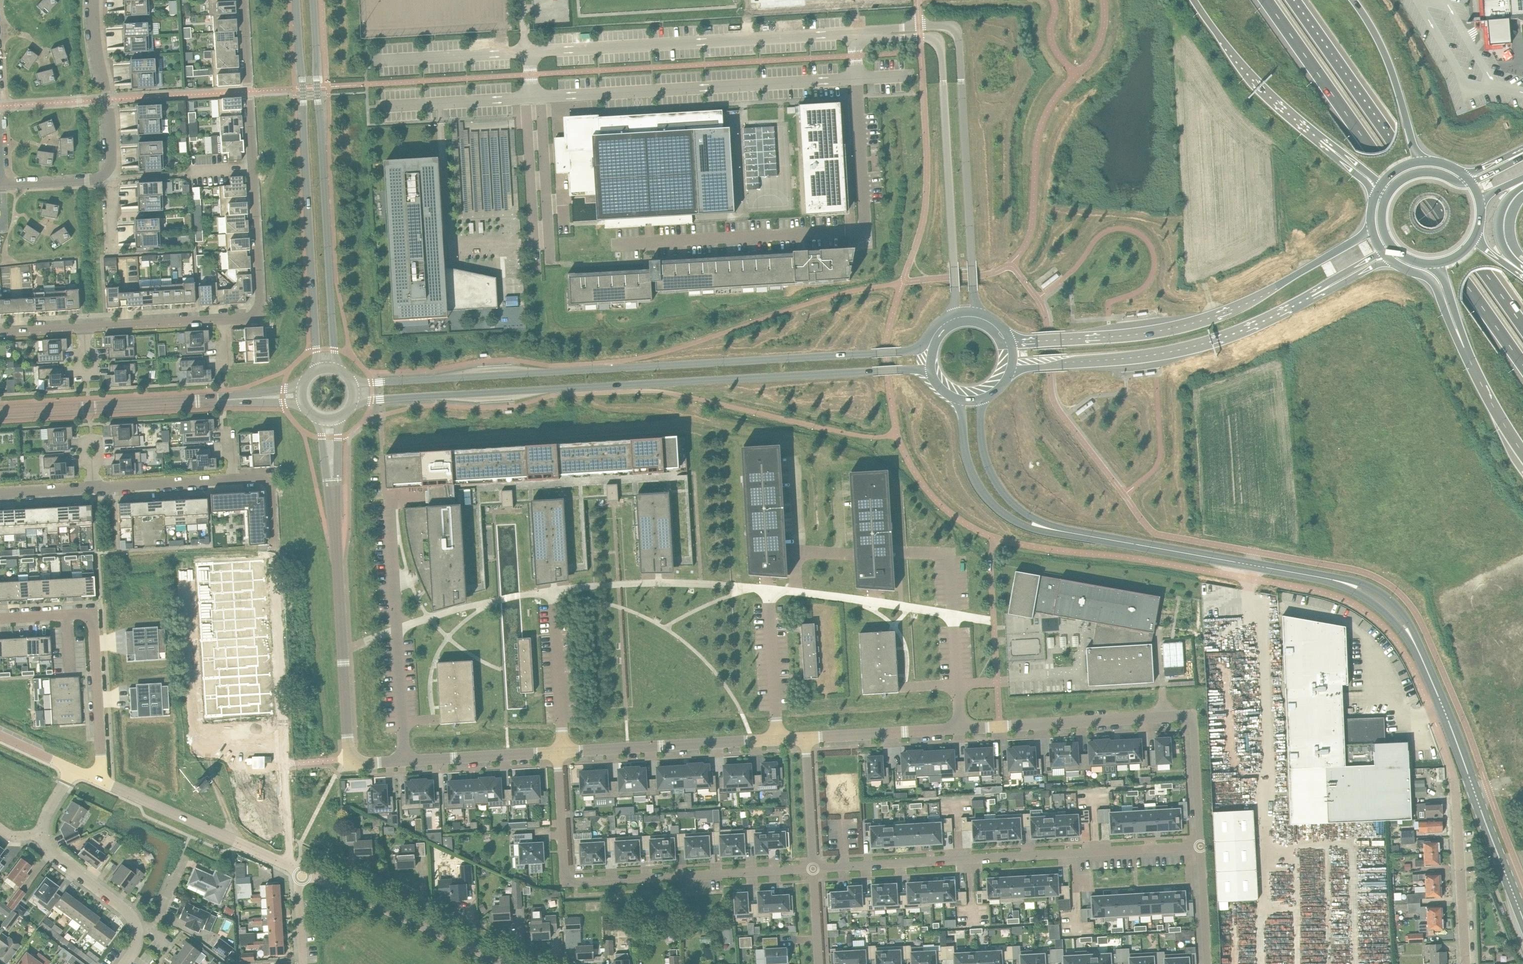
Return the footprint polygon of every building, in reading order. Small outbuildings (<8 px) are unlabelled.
[(36,6),(41,11),(44,8),(48,12),(57,3),(54,0),(42,0),(36,6)] [(209,15),(213,15),(225,14),(235,14),(235,11),(235,9),(235,8),(235,4),(235,2),(224,2),(223,0),(208,0),(209,15)] [(1483,19),(1480,19),(1481,24),(1483,24),(1484,28),(1487,27),(1488,46),(1510,45),(1508,20),(1522,19),(1522,0),(1481,0),(1483,19)] [(148,1),(124,2),(124,10),(108,11),(125,10),(125,6),(127,6),(128,16),(129,16),(139,16),(149,15),(148,1)] [(225,14),(213,15),(214,33),(234,32),(236,32),(236,29),(236,27),(236,26),(236,22),(236,20),(225,20),(225,14)] [(123,39),(148,37),(153,37),(152,23),(139,24),(130,24),(126,24),(126,33),(124,33),(123,29),(106,30),(123,29),(123,39)] [(234,32),(214,33),(215,50),(235,50),(237,50),(237,45),(237,44),(237,38),(234,38),(234,32)] [(148,37),(123,39),(124,46),(107,47),(107,48),(124,47),(124,43),(127,43),(127,53),(135,52),(142,52),(148,52),(148,37)] [(50,50),(52,56),(56,66),(62,63),(61,60),(67,58),(63,46),(50,50)] [(38,57),(29,50),(28,49),(20,59),(25,63),(23,66),(29,70),(38,57)] [(235,50),(215,50),(211,50),(212,69),(228,68),(238,68),(238,65),(238,63),(239,63),(238,58),(238,55),(235,56),(235,50)] [(131,75),(155,73),(154,59),(146,60),(135,60),(133,60),(134,69),(131,69),(131,65),(113,66),(114,66),(130,65),(131,75)] [(228,74),(228,68),(212,69),(213,87),(240,86),(239,83),(239,81),(240,81),(240,80),(239,80),(239,74),(228,74)] [(55,82),(55,80),(52,69),(36,74),(38,80),(41,79),(43,85),(55,82)] [(155,73),(131,75),(131,82),(115,83),(115,84),(132,83),(131,79),(134,79),(135,89),(156,87),(155,73)] [(219,117),(241,116),(231,116),(230,111),(241,110),(241,107),(241,103),(240,103),(240,100),(240,98),(217,99),(217,100),(218,100),(219,117)] [(842,168),(841,153),(842,153),(841,148),(843,148),(841,104),(800,106),(806,215),(845,213),(847,213),(844,168),(842,168)] [(137,121),(161,119),(160,105),(139,107),(140,115),(137,115),(137,111),(120,112),(136,112),(137,121)] [(598,119),(582,120),(582,119),(581,118),(580,117),(579,116),(578,116),(577,116),(576,116),(576,117),(575,117),(575,118),(574,118),(574,119),(574,120),(567,121),(568,137),(555,138),(557,173),(570,173),(572,201),(572,192),(596,191),(598,221),(600,220),(605,220),(606,228),(605,228),(646,226),(646,224),(652,223),(652,226),(693,223),(692,223),(692,214),(697,214),(697,215),(735,213),(730,133),(730,128),(723,129),(722,111),(691,113),(599,119),(599,114),(598,114),(598,119)] [(241,121),(241,116),(219,117),(220,135),(240,134),(239,128),(242,128),(242,125),(242,121),(241,121)] [(161,119),(137,121),(137,128),(121,129),(121,130),(138,129),(138,125),(140,125),(141,135),(162,134),(161,119)] [(56,132),(51,120),(39,124),(41,130),(38,132),(40,138),(56,132)] [(513,209),(508,132),(504,132),(504,129),(464,132),(463,123),(460,124),(464,203),(474,203),(474,211),(513,209)] [(773,126),(742,128),(745,189),(758,188),(757,176),(775,175),(773,126)] [(240,141),(240,134),(220,135),(221,154),(228,153),(229,162),(241,161),(241,153),(244,152),(243,150),(243,146),(243,145),(243,140),(240,141)] [(73,138),(60,139),(60,155),(67,155),(67,151),(73,151),(73,138)] [(138,157),(162,156),(161,142),(140,143),(141,151),(138,151),(138,147),(121,148),(121,149),(137,148),(138,157)] [(39,164),(52,166),(53,153),(37,151),(36,158),(40,158),(39,164)] [(162,156),(138,157),(138,165),(122,166),(139,165),(139,161),(141,161),(142,171),(163,170),(162,156)] [(439,159),(385,162),(389,235),(396,235),(398,262),(391,263),(395,321),(449,318),(448,311),(498,308),(497,278),(446,267),(444,245),(441,245),(440,232),(444,232),(439,159)] [(245,185),(243,185),(242,176),(229,177),(230,185),(219,186),(219,198),(246,196),(245,192),(246,192),(246,191),(246,187),(245,185)] [(137,198),(162,196),(161,182),(140,184),(140,192),(138,192),(137,188),(120,189),(137,188),(137,198)] [(162,196),(137,198),(138,205),(121,206),(122,207),(138,206),(138,202),(141,202),(142,212),(163,211),(162,196)] [(246,197),(246,196),(219,198),(220,216),(224,216),(244,215),(247,215),(247,212),(247,210),(247,209),(247,205),(246,202),(236,203),(235,197),(246,197)] [(40,216),(45,217),(56,219),(59,206),(46,204),(45,210),(41,209),(40,216)] [(245,221),(244,215),(224,216),(226,234),(248,232),(248,228),(248,227),(248,223),(247,220),(245,221)] [(135,234),(159,233),(158,219),(137,220),(138,228),(135,229),(135,224),(118,225),(118,226),(134,225),(135,234)] [(40,234),(33,229),(26,225),(22,230),(25,232),(22,238),(33,245),(40,234)] [(71,238),(70,236),(64,227),(50,236),(53,242),(56,240),(60,245),(71,238)] [(248,232),(226,234),(227,252),(246,251),(249,251),(249,248),(249,246),(249,245),(249,238),(238,239),(237,233),(248,232)] [(159,233),(135,234),(135,242),(119,243),(119,244),(136,243),(135,238),(138,238),(139,248),(160,247),(159,233)] [(650,261),(650,270),(567,275),(568,279),(569,279),(570,290),(568,290),(569,307),(578,306),(578,304),(585,304),(585,306),(651,302),(651,300),(652,300),(651,282),(656,282),(656,292),(662,292),(662,293),(834,283),(834,282),(850,281),(850,280),(852,268),(852,267),(850,267),(849,263),(853,263),(853,262),(855,251),(855,250),(856,250),(821,252),(808,253),(808,252),(803,253),(794,253),(794,254),(661,261),(660,261),(650,261)] [(247,257),(246,251),(227,252),(228,270),(235,269),(247,269),(250,268),(250,264),(250,259),(250,256),(247,257)] [(117,265),(116,257),(103,258),(104,266),(117,265)] [(236,282),(233,286),(245,297),(252,296),(251,279),(250,277),(251,277),(251,274),(248,275),(247,269),(235,269),(236,282)] [(217,294),(217,290),(217,282),(198,283),(199,306),(202,306),(204,305),(204,306),(205,306),(209,305),(211,305),(211,295),(217,294)] [(183,284),(184,304),(195,303),(194,283),(183,284)] [(172,284),(161,285),(162,305),(173,304),(172,284)] [(184,304),(183,284),(172,284),(173,304),(184,304)] [(162,305),(161,285),(150,286),(151,306),(162,305)] [(65,286),(55,287),(57,311),(68,310),(67,290),(65,290),(65,286)] [(151,306),(150,286),(139,286),(139,292),(140,306),(151,306)] [(230,289),(217,290),(217,294),(217,302),(223,302),(224,305),(245,303),(245,297),(233,286),(230,289)] [(57,311),(55,287),(55,291),(44,292),(45,312),(57,311)] [(120,294),(120,293),(118,293),(118,287),(105,288),(106,308),(121,307),(119,307),(119,301),(118,294),(120,294)] [(78,290),(67,290),(68,310),(79,310),(78,290)] [(45,312),(44,292),(33,292),(33,298),(34,312),(45,312)] [(139,292),(128,293),(129,307),(140,306),(139,292)] [(129,307),(128,293),(123,293),(120,293),(120,294),(118,294),(119,301),(119,307),(121,307),(124,307),(126,307),(129,307)] [(34,312),(33,298),(22,299),(23,313),(34,312)] [(13,299),(2,300),(1,300),(2,314),(13,314),(13,299)] [(17,299),(13,299),(13,314),(18,313),(23,313),(22,299),(17,299)] [(245,341),(262,340),(262,327),(244,328),(245,341)] [(208,330),(184,332),(185,354),(205,353),(205,342),(208,342),(208,330)] [(109,359),(135,357),(134,347),(128,347),(127,335),(104,337),(104,348),(108,348),(109,359)] [(66,339),(64,339),(42,340),(43,352),(37,352),(38,363),(64,361),(63,350),(67,350),(66,339)] [(262,340),(245,341),(244,341),(244,342),(245,352),(263,351),(262,340)] [(264,362),(263,351),(245,352),(245,363),(264,362)] [(186,371),(187,382),(211,381),(210,370),(206,370),(206,359),(180,361),(181,371),(186,371)] [(107,387),(130,386),(130,374),(136,374),(135,363),(109,365),(110,376),(106,376),(107,387)] [(65,378),(64,367),(38,369),(39,379),(45,379),(45,391),(69,389),(68,378),(65,378)] [(14,379),(6,379),(7,392),(15,392),(14,379)] [(189,421),(180,421),(181,433),(184,433),(184,443),(210,442),(210,431),(213,431),(213,419),(189,421)] [(132,424),(109,425),(110,437),(113,436),(114,447),(140,446),(139,435),(133,436),(132,424)] [(71,427),(47,429),(49,451),(69,450),(68,439),(72,439),(71,427)] [(250,444),(272,443),(272,431),(257,432),(250,433),(250,444)] [(433,604),(434,612),(468,603),(467,595),(486,590),(484,565),(484,562),(484,559),(481,505),(502,504),(503,508),(504,508),(513,507),(513,508),(514,508),(513,503),(528,502),(528,512),(531,512),(532,516),(529,517),(529,532),(533,532),(533,537),(530,537),(531,557),(534,556),(534,561),(531,562),(532,579),(536,578),(537,586),(569,581),(569,573),(588,570),(587,558),(587,556),(587,555),(587,551),(584,499),(607,498),(608,502),(609,502),(609,501),(618,501),(619,501),(618,497),(633,496),(633,506),(636,505),(637,510),(634,511),(635,526),(638,526),(638,531),(635,531),(636,551),(639,550),(639,555),(636,555),(637,566),(641,566),(641,574),(674,574),(674,566),(693,565),(692,553),(692,551),(692,544),(692,541),(689,493),(688,475),(685,475),(685,471),(687,471),(685,437),(677,438),(488,449),(482,449),(392,455),(385,455),(386,470),(387,489),(428,487),(429,507),(404,508),(405,522),(406,527),(408,537),(409,541),(411,552),(412,556),(415,567),(417,571),(421,582),(423,586),(428,596),(432,604),(433,604)] [(777,442),(744,444),(751,567),(785,568),(777,442)] [(272,443),(250,444),(251,454),(251,455),(252,455),(269,454),(273,454),(272,443)] [(211,447),(185,449),(186,460),(192,459),(192,471),(216,470),(215,458),(211,458),(211,447)] [(112,476),(135,474),(135,463),(141,462),(140,452),(114,453),(115,464),(111,464),(112,476)] [(270,467),(269,454),(252,455),(252,468),(270,467)] [(70,467),(69,456),(43,457),(44,468),(50,468),(50,479),(74,478),(73,466),(70,467)] [(885,470),(852,472),(858,582),(892,584),(885,470)] [(210,494),(211,512),(246,510),(248,546),(266,544),(264,497),(258,497),(258,492),(259,492),(258,492),(258,491),(210,494)] [(184,500),(186,525),(197,524),(195,499),(184,500)] [(208,523),(208,519),(206,499),(195,499),(197,524),(208,523)] [(186,525),(184,500),(173,501),(175,525),(186,525)] [(162,501),(146,502),(147,516),(163,515),(162,501)] [(162,501),(163,515),(164,526),(175,525),(173,501),(162,501)] [(131,517),(147,516),(146,502),(130,503),(131,517)] [(118,504),(119,529),(132,528),(131,517),(130,503),(118,504)] [(78,506),(79,526),(92,525),(90,505),(78,506)] [(79,526),(78,506),(67,507),(68,527),(79,526)] [(58,532),(56,507),(46,508),(47,533),(58,532)] [(67,507),(56,507),(58,532),(58,527),(68,527),(67,507)] [(46,508),(35,509),(36,529),(46,528),(47,533),(46,508)] [(24,509),(13,510),(15,535),(26,534),(24,509)] [(36,529),(35,509),(24,509),(26,534),(26,529),(36,529)] [(15,535),(13,510),(3,510),(4,535),(15,535)] [(213,571),(209,572),(210,580),(210,582),(222,582),(222,571),(233,571),(233,581),(254,580),(253,569),(251,570),(251,567),(250,561),(250,560),(213,563),(213,564),(213,571)] [(1152,644),(1151,644),(1153,633),(1160,597),(1015,571),(1008,614),(1032,619),(1034,612),(1096,623),(1092,647),(1086,647),(1088,686),(1154,683),(1152,644)] [(40,599),(39,575),(28,576),(30,600),(40,599)] [(39,575),(40,599),(51,598),(50,579),(40,580),(39,575)] [(19,600),(30,600),(28,576),(28,580),(18,581),(18,577),(17,577),(19,600)] [(8,601),(19,600),(17,577),(7,578),(8,601)] [(83,597),(82,577),(72,578),(73,597),(83,597)] [(94,577),(82,577),(83,597),(95,596),(94,577)] [(72,578),(61,579),(62,598),(73,597),(72,578)] [(61,579),(50,579),(51,598),(62,598),(61,579)] [(222,582),(210,582),(210,584),(210,593),(214,593),(215,601),(253,599),(252,593),(252,590),(254,590),(254,580),(233,581),(234,591),(223,592),(222,582)] [(215,609),(211,609),(212,618),(212,620),(225,620),(224,609),(235,609),(236,619),(256,618),(255,607),(253,608),(253,605),(253,599),(215,601),(215,609)] [(1298,619),(1282,616),(1290,825),(1391,820),(1398,820),(1411,819),(1408,750),(1407,741),(1385,743),(1384,717),(1343,719),(1342,686),(1348,685),(1347,675),(1347,673),(1345,637),(1345,627),(1335,625),(1308,621),(1298,619)] [(225,620),(212,620),(212,622),(213,631),(217,631),(217,639),(255,637),(255,631),(254,631),(254,628),(256,628),(256,618),(236,619),(236,629),(225,630),(225,620)] [(802,635),(815,634),(815,623),(801,624),(802,635)] [(164,629),(145,630),(147,660),(158,659),(158,653),(165,652),(164,629)] [(145,630),(125,632),(127,655),(134,654),(135,661),(147,660),(145,630)] [(859,633),(863,694),(899,692),(895,636),(895,631),(890,632),(890,631),(859,633)] [(802,646),(816,645),(815,634),(802,635),(802,646)] [(50,636),(38,637),(39,656),(39,661),(51,660),(50,636)] [(27,657),(26,637),(14,638),(15,657),(27,657)] [(38,637),(26,637),(27,657),(38,656),(39,661),(38,637)] [(218,647),(214,647),(214,656),(214,658),(227,657),(226,647),(237,647),(238,657),(258,656),(258,645),(255,645),(255,643),(255,637),(217,639),(218,647)] [(15,657),(14,638),(2,639),(3,658),(15,657)] [(518,649),(532,649),(531,638),(517,638),(518,649)] [(1180,643),(1163,644),(1164,676),(1182,675),(1180,643)] [(803,657),(816,656),(816,645),(802,646),(803,657)] [(532,649),(518,649),(519,660),(532,660),(532,649)] [(227,657),(214,658),(214,660),(215,669),(219,669),(219,677),(257,675),(257,668),(256,666),(259,666),(258,656),(238,657),(239,667),(227,668),(227,657)] [(804,668),(817,667),(816,656),(803,657),(804,668)] [(532,660),(519,660),(519,671),(533,671),(532,660)] [(473,661),(443,662),(443,663),(437,663),(438,668),(437,668),(441,724),(476,722),(473,661)] [(817,667),(804,668),(804,679),(818,678),(817,667)] [(520,682),(534,681),(533,671),(519,671),(520,682)] [(220,685),(216,685),(216,694),(217,696),(229,695),(229,685),(240,685),(240,695),(260,694),(260,683),(257,683),(257,681),(258,681),(257,675),(219,677),(220,685)] [(50,694),(80,692),(79,676),(49,678),(50,694)] [(534,681),(520,682),(521,693),(534,692),(534,681)] [(168,686),(148,687),(150,716),(161,716),(161,709),(169,709),(168,686)] [(148,687),(129,688),(130,711),(138,711),(138,717),(150,716),(148,687)] [(51,709),(81,708),(80,692),(50,694),(51,709)] [(229,695),(217,696),(217,698),(217,707),(221,707),(222,715),(260,713),(259,712),(259,706),(259,704),(261,704),(260,694),(240,695),(241,705),(230,706),(229,695)] [(52,725),(82,724),(81,708),(51,709),(52,725)] [(1157,763),(1170,762),(1170,755),(1174,755),(1173,743),(1169,743),(1169,737),(1155,738),(1156,754),(1157,754),(1157,763)] [(1128,739),(1127,739),(1128,764),(1141,764),(1141,767),(1148,766),(1147,750),(1141,751),(1140,738),(1134,739),(1134,738),(1132,739),(1128,739)] [(1115,741),(1114,741),(1116,765),(1128,764),(1127,739),(1126,739),(1121,739),(1120,739),(1120,741),(1115,741)] [(1103,766),(1102,740),(1101,740),(1101,741),(1096,741),(1095,741),(1089,741),(1089,753),(1083,754),(1084,770),(1091,770),(1091,767),(1103,766)] [(1102,740),(1103,766),(1116,765),(1114,741),(1113,741),(1113,742),(1109,742),(1108,740),(1107,740),(1102,741),(1102,740)] [(1064,743),(1063,743),(1065,768),(1064,768),(1064,771),(1084,770),(1083,754),(1077,754),(1076,742),(1070,742),(1069,742),(1064,743)] [(1065,768),(1063,743),(1058,743),(1057,743),(1050,744),(1051,756),(1045,756),(1046,772),(1052,772),(1052,769),(1064,768),(1065,768)] [(1022,772),(1023,775),(1042,773),(1041,757),(1035,758),(1034,745),(1028,746),(1026,746),(1022,746),(1021,746),(1022,772)] [(1022,772),(1021,746),(1020,746),(1015,747),(1014,747),(1008,747),(1009,760),(1003,760),(1004,776),(1011,776),(1010,773),(1022,772)] [(966,761),(960,761),(961,777),(980,776),(978,747),(978,748),(973,748),(972,748),(965,748),(966,761)] [(979,747),(978,747),(980,776),(999,775),(998,759),(992,759),(991,747),(985,747),(984,747),(979,748),(979,747)] [(941,750),(940,750),(941,775),(941,778),(961,777),(960,761),(954,761),(953,749),(947,750),(947,749),(945,749),(945,750),(941,750)] [(928,752),(927,752),(929,776),(941,775),(940,750),(939,750),(934,750),(933,750),(933,752),(928,752)] [(916,777),(915,751),(914,751),(909,752),(909,751),(908,752),(902,752),(902,764),(896,765),(897,781),(917,780),(917,777),(916,777)] [(929,776),(927,752),(926,752),(922,753),(922,751),(920,751),(915,751),(916,777),(917,777),(929,776)] [(882,757),(868,758),(868,762),(865,762),(866,774),(869,774),(869,781),(883,781),(883,784),(889,783),(888,767),(882,768),(882,757)] [(763,774),(757,775),(758,791),(778,790),(777,779),(783,779),(782,767),(776,767),(776,761),(762,762),(763,774)] [(696,764),(697,786),(696,786),(697,789),(710,789),(710,792),(716,791),(716,775),(709,776),(709,763),(702,764),(701,764),(696,764)] [(739,792),(737,763),(737,764),(732,764),(730,764),(724,764),(725,777),(719,777),(720,793),(739,792)] [(738,763),(737,763),(739,792),(758,791),(757,775),(751,775),(750,763),(744,763),(743,763),(738,764),(738,763)] [(684,766),(683,766),(684,787),(696,786),(697,786),(696,764),(695,764),(690,764),(689,764),(689,766),(684,766)] [(658,779),(652,779),(653,795),(659,795),(659,792),(672,791),(672,788),(670,765),(670,766),(665,766),(664,766),(657,766),(658,779)] [(684,787),(683,766),(682,766),(682,767),(677,767),(677,765),(676,765),(671,765),(670,765),(672,788),(684,787)] [(633,768),(632,768),(633,793),(634,793),(646,792),(646,796),(653,795),(652,779),(646,779),(645,767),(639,767),(637,767),(633,768)] [(620,781),(613,781),(614,797),(634,796),(634,793),(633,793),(632,768),(631,768),(627,768),(625,768),(619,769),(620,781)] [(594,770),(595,795),(595,799),(614,797),(613,781),(607,782),(607,769),(600,770),(600,769),(599,769),(599,770),(594,770)] [(595,795),(594,770),(593,770),(588,770),(587,770),(579,771),(579,776),(581,776),(582,796),(595,795)] [(526,776),(527,804),(540,804),(539,780),(540,780),(540,775),(532,776),(532,775),(531,775),(531,776),(526,776)] [(519,776),(513,777),(513,789),(507,789),(508,806),(527,804),(526,776),(525,776),(520,776),(519,776)] [(197,780),(196,783),(200,791),(202,792),(210,788),(211,785),(207,778),(204,777),(197,780)] [(488,778),(487,778),(489,804),(488,804),(488,807),(508,806),(507,789),(501,790),(500,777),(494,778),(493,778),(488,778)] [(489,804),(487,778),(486,778),(482,779),(482,778),(480,778),(480,780),(476,781),(476,780),(475,780),(476,801),(475,801),(476,804),(488,804),(489,804)] [(420,780),(419,780),(421,809),(440,808),(439,791),(433,792),(432,779),(426,780),(425,780),(420,780)] [(463,802),(462,779),(461,780),(457,780),(456,780),(455,780),(449,780),(450,793),(443,793),(444,809),(464,808),(464,802),(463,802)] [(476,801),(475,780),(474,780),(474,781),(469,781),(469,779),(467,779),(463,780),(463,779),(462,779),(463,802),(464,802),(475,801),(476,801)] [(421,809),(419,780),(414,781),(414,780),(413,780),(413,781),(406,781),(407,793),(401,794),(402,810),(421,809)] [(373,791),(367,791),(368,803),(374,803),(374,813),(394,812),(393,796),(387,796),(386,784),(373,785),(373,791)] [(1427,786),(1415,787),(1416,797),(1427,796),(1427,786)] [(67,845),(76,840),(80,838),(77,831),(75,832),(75,830),(76,828),(87,810),(72,801),(61,820),(64,821),(60,829),(67,845)] [(1426,803),(1417,804),(1417,811),(1417,818),(1432,817),(1442,817),(1441,803),(1426,804),(1426,803)] [(1156,806),(1157,831),(1169,830),(1167,805),(1156,806)] [(1168,805),(1167,805),(1169,830),(1171,830),(1171,831),(1182,830),(1181,821),(1180,821),(1180,818),(1188,818),(1187,809),(1168,810),(1168,805)] [(341,814),(351,814),(350,806),(341,806),(341,814)] [(616,814),(635,814),(635,806),(616,807),(616,814)] [(1146,831),(1157,831),(1156,806),(1155,806),(1156,810),(1145,811),(1146,831)] [(1123,833),(1134,832),(1133,807),(1132,807),(1133,812),(1122,812),(1123,833)] [(1134,832),(1146,831),(1145,811),(1138,812),(1138,807),(1133,807),(1134,832)] [(1120,833),(1123,833),(1122,812),(1110,813),(1110,809),(1104,809),(1105,823),(1111,822),(1111,825),(1109,825),(1110,834),(1120,834),(1120,833)] [(1066,811),(1065,811),(1067,836),(1069,836),(1069,837),(1070,837),(1080,836),(1079,827),(1078,827),(1078,824),(1089,823),(1089,810),(1083,810),(1083,815),(1066,816),(1066,811)] [(1212,813),(1214,842),(1255,840),(1253,810),(1212,812),(1212,813)] [(1065,811),(1054,812),(1055,836),(1067,836),(1065,811)] [(1044,837),(1042,812),(1042,817),(1031,818),(1031,813),(1025,813),(1025,827),(1031,827),(1032,838),(1044,837)] [(1054,812),(1042,812),(1044,837),(1055,836),(1054,812)] [(1025,827),(1025,813),(1007,814),(1009,839),(1020,838),(1020,827),(1025,827)] [(1009,839),(1007,814),(996,815),(997,840),(1009,839)] [(996,820),(985,820),(986,840),(997,840),(996,815),(995,815),(996,820)] [(986,840),(985,820),(967,821),(967,817),(961,817),(961,831),(973,830),(973,833),(972,833),(973,842),(983,842),(983,841),(986,840)] [(946,823),(928,824),(930,844),(932,843),(932,845),(943,844),(942,835),(941,835),(941,832),(952,831),(952,818),(946,818),(946,823)] [(906,820),(894,821),(895,846),(907,845),(906,825),(906,820)] [(1419,833),(1432,833),(1442,832),(1442,820),(1432,820),(1419,821),(1419,833)] [(893,826),(882,826),(884,846),(895,846),(894,821),(893,821),(893,826)] [(884,846),(882,826),(871,827),(870,822),(865,823),(865,836),(871,836),(872,847),(884,846)] [(918,844),(917,824),(906,825),(907,845),(918,844)] [(930,844),(928,824),(917,824),(918,844),(930,844)] [(767,828),(749,829),(750,843),(755,842),(756,853),(768,853),(768,848),(767,833),(767,828)] [(767,833),(768,848),(790,847),(789,828),(777,828),(778,832),(767,833)] [(750,843),(749,829),(743,829),(743,834),(732,835),(733,855),(745,854),(744,843),(750,843)] [(359,830),(354,830),(344,831),(345,845),(355,844),(356,855),(372,854),(372,844),(372,841),(359,841),(359,830)] [(714,831),(696,832),(698,857),(710,856),(709,845),(715,845),(714,831)] [(733,855),(732,835),(720,835),(720,831),(714,831),(715,845),(720,844),(721,855),(733,855)] [(696,832),(679,833),(680,847),(685,846),(686,858),(698,857),(696,832)] [(532,833),(514,834),(514,845),(519,844),(520,855),(515,856),(516,869),(524,868),(526,863),(529,863),(530,873),(543,872),(542,862),(544,862),(543,842),(533,843),(532,833)] [(680,847),(679,833),(661,834),(663,859),(675,858),(674,847),(680,847)] [(663,859),(661,834),(644,835),(645,849),(650,849),(651,860),(663,859)] [(645,849),(644,835),(627,836),(628,861),(640,860),(639,849),(645,849)] [(451,836),(443,837),(444,846),(452,850),(451,836)] [(628,861),(627,836),(609,837),(610,851),(615,851),(616,862),(628,861)] [(397,854),(397,860),(396,860),(396,862),(397,862),(397,868),(416,867),(415,856),(426,856),(425,842),(417,843),(417,837),(406,838),(407,846),(409,846),(410,853),(397,854)] [(609,837),(592,838),(593,863),(605,862),(604,851),(610,851),(609,837)] [(593,863),(592,838),(574,840),(575,853),(580,853),(581,864),(593,863)] [(1255,840),(1214,842),(1215,872),(1256,870),(1255,840)] [(1424,854),(1439,853),(1439,841),(1429,841),(1426,841),(1417,842),(1417,847),(1423,846),(1424,854)] [(107,856),(95,848),(87,842),(77,854),(85,861),(91,865),(97,869),(107,856)] [(110,851),(114,854),(121,846),(117,843),(110,851)] [(1439,853),(1424,854),(1424,861),(1412,861),(1412,866),(1418,866),(1430,866),(1440,865),(1439,853)] [(29,875),(26,873),(31,867),(21,859),(7,877),(20,887),(29,875)] [(143,874),(135,868),(134,867),(131,872),(122,865),(111,879),(123,889),(127,884),(133,888),(143,874)] [(472,884),(471,865),(460,866),(461,876),(459,876),(459,881),(452,881),(452,880),(439,881),(440,895),(452,894),(453,900),(467,899),(466,885),(472,884)] [(220,904),(227,887),(231,878),(216,872),(214,877),(196,869),(191,880),(200,884),(198,887),(207,892),(205,897),(220,904)] [(1256,870),(1215,872),(1217,901),(1217,902),(1258,900),(1256,870)] [(1430,874),(1425,874),(1425,886),(1441,885),(1440,873),(1430,874)] [(1047,875),(1045,875),(1046,900),(1047,900),(1046,896),(1064,894),(1064,899),(1070,899),(1069,885),(1057,886),(1057,883),(1058,883),(1058,874),(1047,874),(1047,875)] [(1045,875),(1036,876),(1033,876),(1035,901),(1046,900),(1045,875)] [(1033,876),(1030,876),(1022,877),(1023,901),(1035,901),(1033,876)] [(1000,903),(999,878),(996,878),(996,877),(986,878),(986,887),(988,887),(988,890),(976,891),(977,904),(983,904),(982,899),(1000,898),(1000,903)] [(1010,877),(999,878),(1000,903),(1012,902),(1010,877)] [(1022,877),(1013,877),(1010,877),(1012,902),(1023,901),(1022,877)] [(43,907),(49,912),(54,905),(61,897),(55,892),(58,887),(54,884),(55,882),(48,878),(47,879),(46,878),(33,894),(40,899),(38,902),(44,906),(43,907)] [(942,881),(943,901),(961,900),(961,905),(967,905),(966,891),(954,892),(954,889),(955,889),(955,879),(944,880),(944,881),(942,881)] [(942,881),(930,882),(932,907),(932,902),(934,902),(943,901),(942,881)] [(930,882),(927,882),(919,883),(920,907),(932,907),(930,882)] [(250,883),(239,884),(240,897),(245,897),(244,890),(251,889),(250,883)] [(920,907),(919,883),(907,883),(908,894),(902,895),(903,908),(920,907)] [(267,897),(281,896),(280,884),(267,885),(267,892),(260,892),(261,895),(261,894),(262,897),(267,897)] [(896,884),(884,885),(885,909),(903,908),(902,895),(896,895),(896,884)] [(885,909),(884,885),(872,885),(873,896),(867,897),(868,910),(885,909)] [(1441,885),(1425,886),(1426,893),(1407,894),(1407,903),(1420,903),(1420,899),(1442,898),(1441,885)] [(868,910),(867,897),(861,897),(861,886),(849,887),(849,892),(850,907),(850,911),(868,910)] [(7,905),(12,910),(25,894),(19,889),(7,905)] [(1172,892),(1174,916),(1174,912),(1188,912),(1188,916),(1194,916),(1193,902),(1186,903),(1185,890),(1175,891),(1175,892),(1172,892)] [(494,913),(493,913),(493,918),(494,918),(494,920),(510,919),(509,906),(514,905),(514,908),(522,908),(522,905),(521,895),(521,891),(513,891),(513,897),(501,897),(501,906),(494,906),(494,910),(494,913)] [(772,911),(771,896),(770,891),(758,892),(759,903),(753,903),(754,917),(772,916),(772,911)] [(63,912),(75,896),(72,894),(70,896),(64,892),(61,897),(54,905),(63,912)] [(754,917),(753,903),(747,904),(747,892),(735,893),(736,918),(754,917)] [(850,907),(849,892),(827,893),(828,912),(839,911),(839,907),(850,907)] [(1172,892),(1161,893),(1162,917),(1174,916),(1172,892)] [(1150,894),(1151,916),(1151,914),(1162,913),(1162,917),(1161,893),(1150,894)] [(1407,903),(1407,898),(1402,898),(1401,893),(1394,893),(1394,904),(1407,903)] [(1127,895),(1128,917),(1128,915),(1139,914),(1139,917),(1138,894),(1127,895)] [(1150,894),(1138,894),(1139,917),(1151,916),(1150,894)] [(792,895),(771,896),(772,911),(782,911),(782,914),(793,913),(792,895)] [(1087,908),(1087,917),(1104,916),(1105,921),(1104,896),(1101,896),(1101,895),(1090,896),(1091,905),(1092,905),(1093,908),(1087,908)] [(1127,895),(1115,896),(1117,920),(1117,918),(1128,917),(1127,895)] [(75,896),(63,912),(72,918),(82,905),(77,901),(79,899),(75,896)] [(281,896),(267,897),(268,908),(282,908),(281,896)] [(1104,896),(1105,921),(1117,920),(1115,896),(1104,896)] [(1058,910),(1059,910),(1070,910),(1070,899),(1064,899),(1058,899),(1058,910)] [(7,915),(11,910),(0,902),(0,910),(7,915)] [(185,926),(194,930),(199,932),(201,928),(204,929),(210,913),(187,903),(181,918),(187,921),(185,926)] [(1420,903),(1407,903),(1408,913),(1420,913),(1420,919),(1427,918),(1443,918),(1442,906),(1420,907),(1420,903)] [(18,904),(14,910),(22,916),(26,910),(18,904)] [(82,905),(72,918),(81,925),(92,909),(89,907),(87,909),(82,905)] [(229,907),(226,913),(231,916),(234,911),(229,907)] [(546,917),(542,917),(541,907),(532,908),(533,924),(532,924),(532,940),(550,939),(550,931),(557,931),(556,916),(546,916),(546,917)] [(282,908),(268,908),(268,915),(262,915),(262,917),(263,917),(263,920),(282,919),(282,908)] [(92,909),(81,925),(89,931),(87,933),(88,934),(98,920),(100,918),(94,914),(96,912),(92,909)] [(8,929),(19,916),(12,911),(2,925),(8,929)] [(40,926),(48,932),(51,928),(54,924),(46,917),(42,922),(40,926)] [(263,917),(262,917),(258,918),(258,924),(263,923),(263,925),(269,925),(269,932),(283,931),(282,919),(263,920),(263,917)] [(1443,918),(1427,918),(1427,925),(1419,925),(1419,932),(1428,931),(1428,934),(1434,934),(1434,931),(1443,930),(1443,918)] [(566,929),(566,937),(567,947),(575,947),(575,954),(577,953),(577,959),(585,958),(585,960),(593,960),(593,958),(594,958),(593,952),(594,952),(594,951),(593,951),(593,946),(581,946),(580,928),(580,919),(566,919),(566,929)] [(103,924),(98,920),(88,934),(96,940),(108,924),(105,922),(103,924)] [(108,924),(96,940),(105,947),(115,933),(110,929),(111,927),(108,924)] [(51,928),(48,932),(57,938),(59,935),(51,928)] [(723,928),(724,943),(733,942),(733,928),(723,928)] [(678,929),(669,929),(669,933),(674,938),(679,938),(678,929)] [(283,931),(269,932),(270,937),(264,938),(264,941),(264,944),(284,943),(283,931)] [(1423,941),(1423,932),(1408,933),(1409,942),(1423,941)] [(260,947),(259,941),(256,941),(255,933),(246,933),(240,933),(241,945),(248,945),(254,944),(254,947),(260,947)] [(12,955),(20,945),(9,937),(8,938),(2,934),(0,936),(0,948),(0,949),(0,958),(6,963),(12,955)] [(68,941),(71,938),(66,934),(63,938),(59,935),(57,938),(65,945),(68,941)] [(766,963),(778,963),(788,963),(787,947),(778,948),(777,937),(762,938),(762,939),(764,939),(766,963)] [(221,939),(213,948),(226,958),(232,950),(233,948),(221,939)] [(186,946),(182,950),(195,960),(202,952),(186,940),(183,944),(186,946)] [(606,955),(614,954),(613,940),(605,941),(606,955)] [(77,948),(68,941),(65,945),(74,952),(77,948)] [(264,941),(259,941),(260,947),(264,947),(265,956),(271,955),(285,955),(284,943),(264,944),(264,941)] [(1431,944),(1430,944),(1430,945),(1425,945),(1425,953),(1430,953),(1430,962),(1427,963),(1426,963),(1445,963),(1445,959),(1446,959),(1446,952),(1441,952),(1441,944),(1431,944)] [(870,945),(852,946),(852,951),(853,963),(865,963),(865,959),(871,959),(870,945)] [(870,945),(871,959),(876,959),(877,963),(888,963),(887,946),(876,947),(876,945),(870,945)] [(905,945),(887,946),(888,963),(900,963),(900,959),(906,959),(905,945)] [(924,952),(911,953),(911,945),(905,945),(906,959),(911,959),(912,963),(924,963),(924,952)] [(947,946),(948,959),(954,959),(955,963),(966,963),(966,953),(954,954),(954,945),(947,946)] [(1013,959),(1021,959),(1020,951),(1020,945),(1012,946),(1013,959)] [(947,946),(940,946),(940,949),(940,951),(924,952),(924,963),(937,963),(935,963),(935,960),(948,959),(947,946)] [(989,952),(990,963),(1003,963),(1001,963),(1001,960),(1013,959),(1012,946),(1006,946),(1006,951),(989,952)] [(85,954),(77,948),(74,952),(83,958),(85,954)] [(852,951),(842,952),(841,948),(830,949),(831,963),(853,963),(852,951)] [(85,954),(83,958),(91,963),(95,963),(99,958),(88,950),(85,954)] [(174,957),(183,963),(193,963),(195,960),(182,950),(178,955),(176,954),(174,957)] [(232,950),(226,958),(233,963),(235,961),(235,953),(235,952),(232,950)] [(1032,950),(1020,951),(1021,959),(1021,963),(1033,963),(1032,950)] [(1032,950),(1033,963),(1044,963),(1050,963),(1050,954),(1033,955),(1032,950)] [(1075,951),(1076,963),(1087,963),(1086,950),(1075,951)] [(1086,950),(1087,963),(1099,963),(1098,955),(1087,955),(1087,950),(1086,950)] [(1064,957),(1064,962),(1064,963),(1076,963),(1075,951),(1074,951),(1075,956),(1064,957)] [(977,952),(966,953),(966,963),(978,963),(977,952)] [(977,952),(978,963),(990,963),(989,952),(977,952)] [(1141,953),(1142,963),(1153,963),(1152,952),(1141,953)] [(1176,954),(1177,963),(1196,963),(1196,952),(1176,954)] [(613,963),(629,963),(629,960),(628,953),(622,954),(615,954),(615,961),(615,963),(613,963)] [(1141,953),(1129,953),(1130,962),(1130,963),(1142,963),(1141,953)] [(51,963),(42,957),(40,960),(36,957),(34,960),(26,954),(19,963),(50,963),(51,963)] [(1099,963),(1110,963),(1116,962),(1116,954),(1098,955),(1099,963)] [(1164,954),(1165,963),(1177,963),(1176,954),(1164,954)] [(77,959),(72,955),(67,962),(70,963),(84,963),(77,959)] [(678,956),(670,957),(670,963),(679,963),(678,956)]
